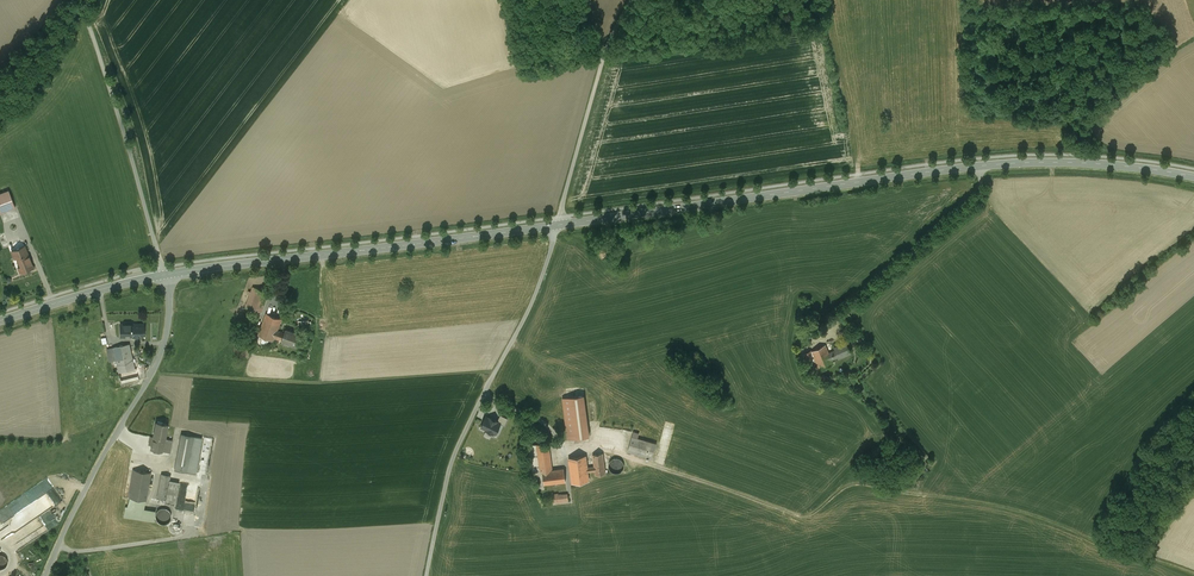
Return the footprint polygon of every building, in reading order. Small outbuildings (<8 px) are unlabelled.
[(0,193),(0,213),(15,207),(9,190),(0,193)] [(25,245),(11,251),(14,259),(17,258),(27,254),(28,253),(25,245)] [(27,254),(17,258),(20,266),(18,267),(20,272),(33,267),(27,254)] [(264,291),(253,286),(246,306),(261,311),(268,292),(264,291)] [(281,319),(266,313),(258,335),(273,340),(275,337),(277,330),(281,319)] [(134,324),(120,324),(120,336),(124,336),(124,332),(130,332),(130,336),(144,336),(144,335),(145,335),(144,334),(144,324),(134,324)] [(300,334),(285,329),(284,333),(282,340),(281,340),(285,341),(284,343),(289,344),(290,343),(296,345),(300,334)] [(284,333),(277,330),(275,337),(282,340),(284,333)] [(846,341),(834,347),(835,350),(838,357),(850,352),(846,341)] [(129,344),(113,347),(113,348),(116,359),(117,366),(132,363),(133,363),(129,344)] [(811,350),(800,355),(804,362),(814,357),(811,351),(825,345),(828,353),(825,345),(812,351),(811,350)] [(825,345),(811,351),(814,357),(819,370),(833,364),(831,360),(828,353),(825,345)] [(113,348),(107,349),(110,360),(116,359),(113,348)] [(828,353),(831,360),(838,357),(835,350),(828,353)] [(132,363),(117,366),(118,372),(134,368),(133,368),(132,363)] [(118,372),(121,384),(139,380),(136,368),(134,368),(118,372)] [(583,395),(562,398),(566,425),(568,439),(589,436),(584,399),(583,395)] [(508,418),(500,415),(497,421),(498,421),(498,422),(501,423),(500,423),(505,425),(508,418)] [(486,416),(481,427),(486,429),(486,430),(487,430),(494,433),(494,434),(495,434),(495,433),(495,434),(500,423),(501,423),(498,422),(498,421),(497,421),(489,417),(489,418),(486,416)] [(168,424),(156,421),(153,436),(161,438),(165,439),(168,424)] [(202,438),(181,434),(174,469),(195,473),(202,438)] [(161,438),(153,436),(152,444),(160,446),(161,438)] [(638,438),(632,436),(628,451),(635,453),(639,439),(638,438)] [(659,444),(639,439),(635,453),(652,458),(659,444)] [(548,443),(529,445),(532,473),(542,471),(552,470),(548,443)] [(602,453),(592,455),(594,466),(595,471),(595,475),(605,473),(602,453)] [(585,456),(569,458),(572,483),(589,481),(587,472),(587,467),(585,456)] [(615,457),(613,458),(612,458),(611,459),(610,459),(609,460),(609,461),(608,462),(608,463),(608,464),(608,465),(608,467),(609,468),(609,469),(610,470),(611,471),(612,472),(613,472),(615,473),(616,473),(617,472),(619,472),(620,471),(621,470),(622,470),(622,469),(623,468),(623,467),(623,466),(623,465),(623,464),(623,463),(623,462),(622,461),(621,460),(620,459),(619,458),(618,458),(617,457),(615,457)] [(563,468),(552,470),(542,471),(544,484),(565,482),(563,468)] [(151,472),(133,470),(128,497),(145,500),(151,472)] [(175,477),(161,474),(157,497),(171,500),(175,477)] [(34,531),(38,536),(49,529),(45,524),(55,517),(50,508),(63,499),(55,487),(29,504),(42,526),(34,531)] [(567,494),(558,495),(559,502),(568,501),(567,494)] [(163,506),(161,506),(160,507),(158,507),(158,508),(157,509),(156,510),(155,511),(154,512),(154,513),(154,514),(154,516),(154,517),(154,518),(154,519),(155,520),(155,521),(157,522),(158,523),(159,524),(160,525),(162,525),(163,525),(165,525),(166,524),(167,524),(168,523),(170,522),(170,521),(171,520),(172,519),(172,518),(172,517),(172,516),(172,515),(172,513),(172,512),(171,512),(171,510),(170,509),(169,508),(167,507),(166,507),(164,506),(163,506)] [(172,520),(172,529),(181,529),(181,520),(172,520)] [(1,556),(0,556),(0,570),(1,571),(2,571),(3,570),(4,570),(5,570),(6,569),(6,568),(7,568),(8,567),(8,566),(8,565),(8,564),(9,563),(8,562),(8,561),(8,560),(7,559),(6,558),(5,557),(4,557),(3,556),(1,556)]
